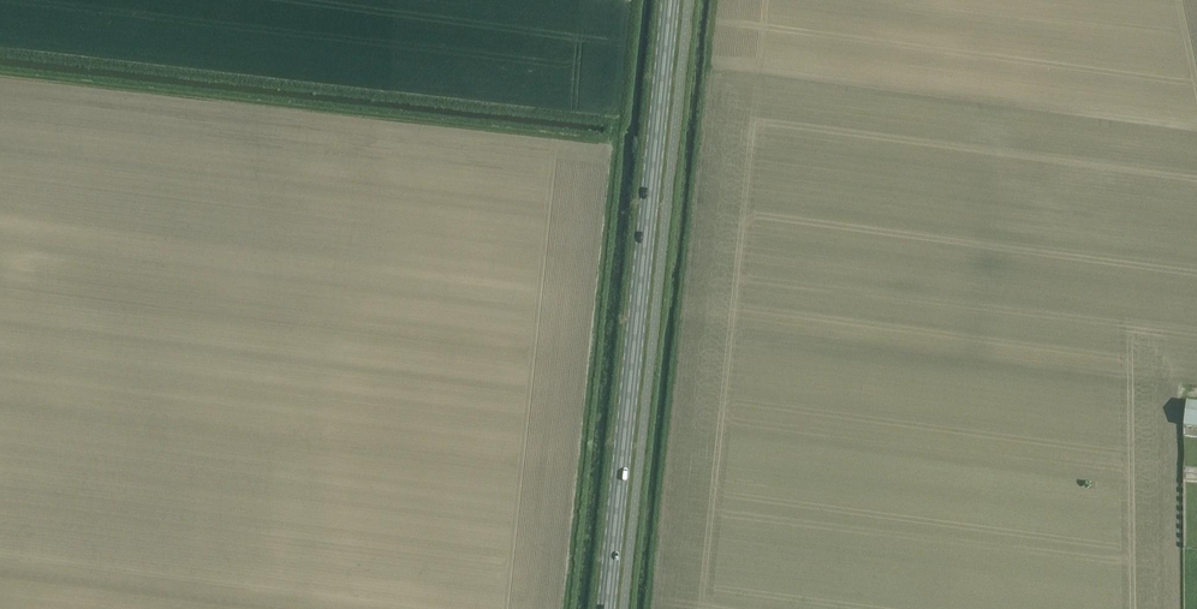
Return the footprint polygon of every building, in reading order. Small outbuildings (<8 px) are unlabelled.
[(1186,402),(1183,426),(1196,428),(1196,404),(1186,402)]
